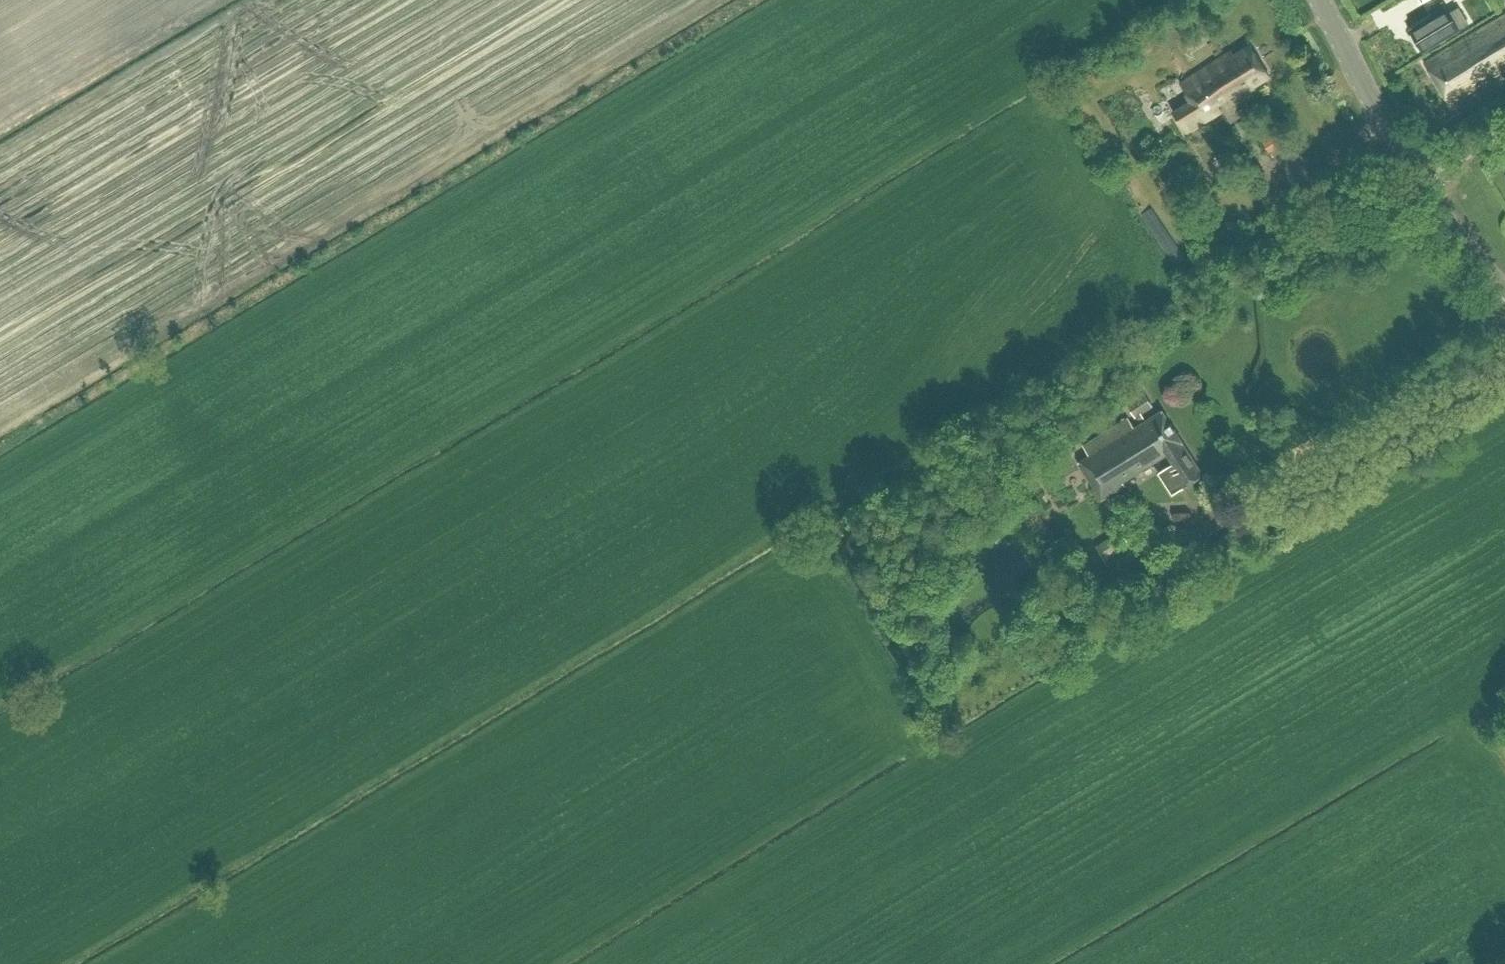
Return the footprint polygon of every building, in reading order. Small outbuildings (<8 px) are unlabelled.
[(1433,15),(1409,30),(1422,51),(1459,28),(1455,23),(1462,19),(1456,10),(1450,14),(1442,1),(1429,9),(1433,15)] [(1425,63),(1448,102),(1504,68),(1504,15),(1425,63)] [(1190,98),(1174,108),(1185,125),(1200,115),(1203,120),(1220,110),(1216,101),(1226,95),(1232,103),(1255,89),(1253,85),(1269,75),(1250,44),(1234,54),(1232,51),(1181,83),(1184,89),(1190,98)] [(1172,493),(1202,473),(1182,442),(1161,409),(1145,420),(1140,412),(1152,405),(1143,391),(1126,402),(1135,416),(1136,415),(1141,422),(1134,427),(1127,417),(1083,445),(1089,455),(1077,462),(1101,499),(1124,485),(1121,480),(1135,471),(1137,476),(1161,461),(1159,457),(1166,453),(1173,462),(1158,472),(1172,493)] [(1107,563),(1132,548),(1119,529),(1095,544),(1107,563)]
